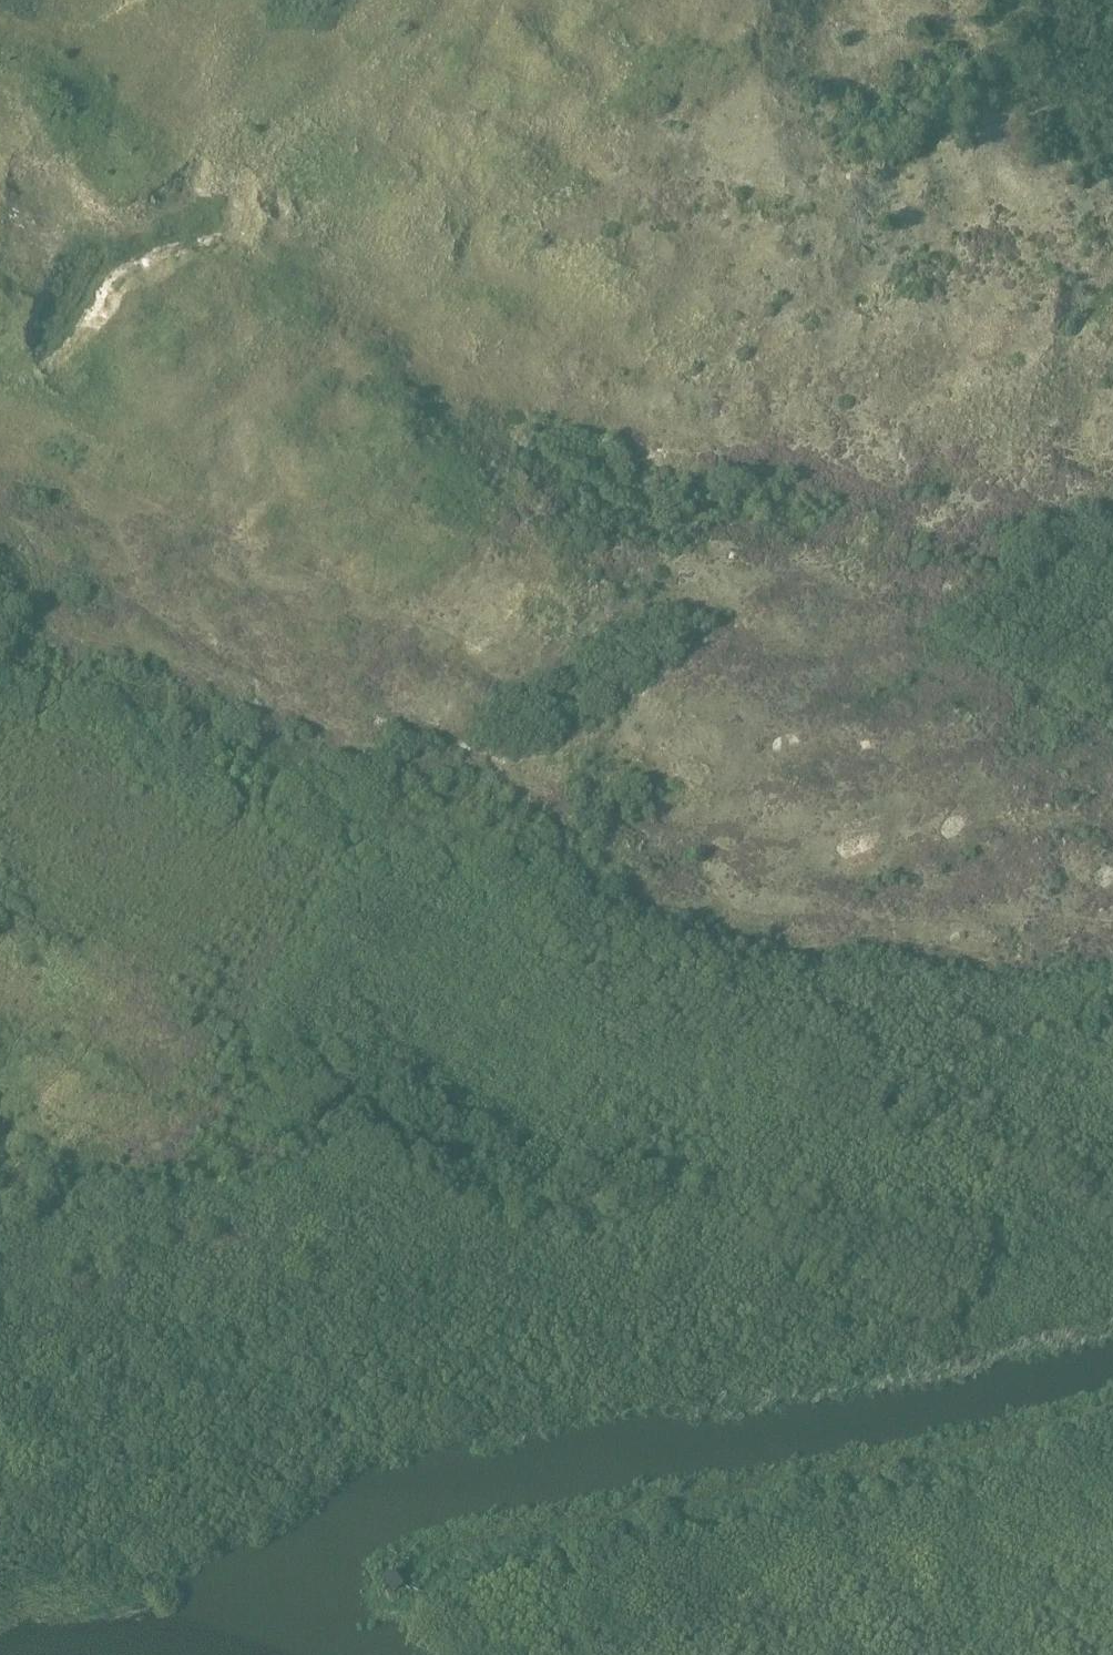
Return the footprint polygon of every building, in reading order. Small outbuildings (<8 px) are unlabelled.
[(402,1581),(390,1567),(380,1575),(391,1590),(402,1581)]
